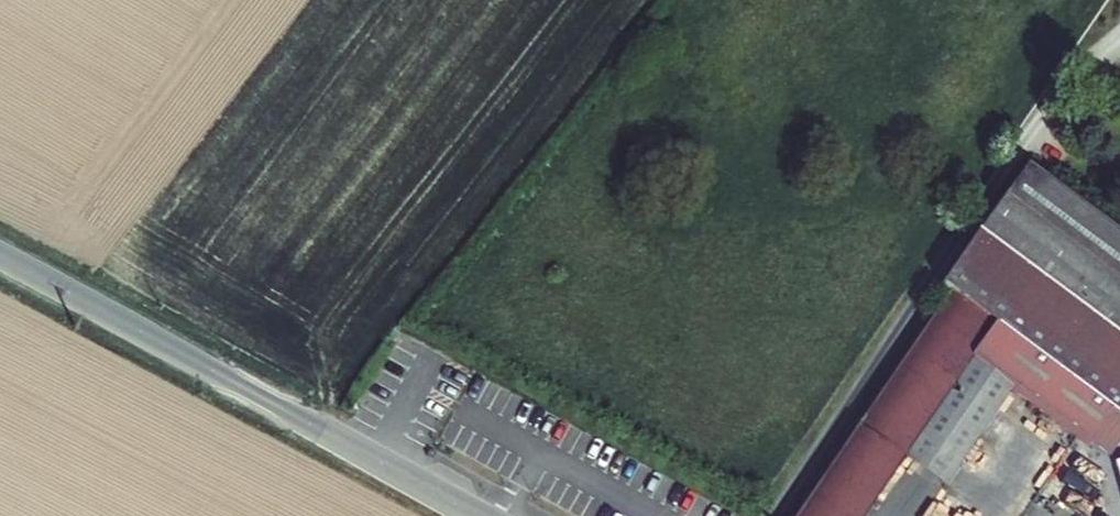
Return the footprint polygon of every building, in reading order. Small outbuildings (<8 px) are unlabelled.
[(1016,170),(931,295),(939,302),(791,515),(856,515),(894,462),(936,491),(1004,393),(1016,406),(1075,450),(1099,416),(1119,431),(1119,246),(1016,170)]
